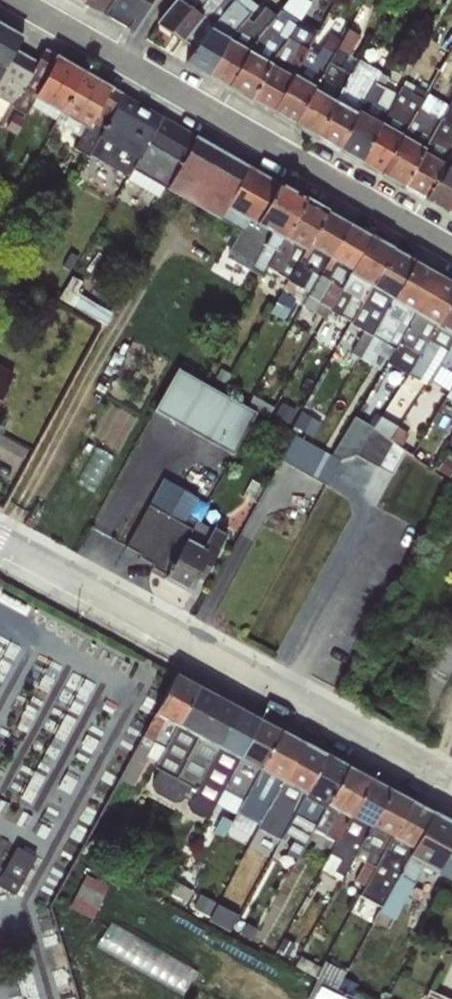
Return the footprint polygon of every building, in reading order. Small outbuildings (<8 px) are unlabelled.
[(109,0),(82,0),(80,3),(101,15),(109,0)] [(101,15),(131,33),(148,0),(109,0),(101,15)] [(234,1),(235,0),(175,0),(156,22),(191,51),(234,1)] [(303,17),(314,0),(290,0),(286,6),(303,17)] [(226,39),(250,13),(234,1),(191,51),(185,63),(207,75),(226,39)] [(226,39),(207,75),(227,87),(248,51),(275,16),(264,8),(255,17),(250,13),(226,39)] [(248,51),(227,87),(249,99),(298,21),(280,10),(275,16),(248,51)] [(298,21),(249,99),(270,112),(306,50),(316,32),(298,21)] [(0,25),(0,99),(13,106),(36,62),(14,49),(21,37),(0,25)] [(341,41),(293,125),(313,136),(356,60),(348,56),(359,35),(348,28),(341,41)] [(306,50),(270,112),(293,125),(341,41),(330,33),(316,54),(306,50)] [(44,49),(36,62),(13,106),(11,108),(24,114),(28,106),(55,121),(84,71),(44,49)] [(356,60),(313,136),(336,149),(371,86),(363,81),(370,67),(356,60)] [(379,174),(419,106),(437,69),(429,65),(417,86),(405,80),(395,95),(358,162),(379,174)] [(121,93),(84,71),(55,121),(54,123),(80,137),(75,148),(87,156),(98,136),(121,93)] [(371,86),(336,149),(358,162),(395,95),(373,83),(371,86)] [(161,116),(121,93),(98,136),(137,158),(161,116)] [(451,150),(451,100),(451,99),(439,118),(401,186),(423,199),(451,150)] [(401,186),(439,118),(419,106),(379,174),(401,186)] [(194,135),(161,116),(137,158),(131,169),(165,189),(194,135)] [(246,165),(194,135),(165,189),(219,219),(246,165)] [(451,202),(451,150),(423,199),(446,212),(451,202)] [(278,185),(246,165),(219,219),(240,231),(225,257),(261,278),(266,268),(304,200),(278,185)] [(266,268),(288,279),(326,212),(304,200),(266,268)] [(282,290),(303,300),(347,224),(326,212),(288,279),(282,290)] [(322,317),(324,315),(368,236),(347,224),(303,300),(301,306),(322,317)] [(339,341),(349,322),(392,249),(368,236),(324,315),(334,321),(326,334),(339,341)] [(349,353),(358,358),(413,262),(392,249),(349,322),(360,331),(349,353)] [(375,353),(387,360),(435,274),(413,262),(358,358),(369,364),(375,353)] [(414,362),(451,297),(451,284),(435,274),(387,360),(386,362),(393,366),(400,354),(414,362)] [(430,380),(451,340),(451,297),(414,362),(407,373),(429,386),(430,380)] [(448,391),(451,385),(451,340),(430,380),(448,391)] [(18,366),(0,359),(0,409),(18,366)] [(181,366),(158,409),(237,451),(260,409),(181,366)] [(103,441),(121,451),(140,416),(122,406),(103,441)] [(393,472),(407,446),(390,437),(399,421),(385,414),(380,424),(358,412),(341,445),(393,472)] [(284,457),(331,483),(345,458),(299,432),(284,457)] [(206,586),(231,529),(194,513),(203,491),(163,474),(129,553),(206,586)] [(334,795),(353,756),(176,674),(158,714),(334,795)] [(257,770),(261,761),(153,715),(127,777),(139,783),(152,754),(162,758),(149,790),(213,817),(220,802),(243,812),(238,824),(254,831),(257,825),(281,835),(301,790),(257,770)] [(332,802),(417,845),(413,854),(451,873),(451,817),(350,766),(332,802)] [(298,797),(285,850),(308,856),(322,803),(298,797)] [(326,865),(363,884),(383,846),(346,827),(326,865)] [(388,840),(366,893),(387,902),(410,849),(388,840)] [(1,886),(23,894),(38,851),(16,843),(1,886)] [(407,859),(383,910),(400,918),(425,867),(407,859)] [(74,906),(97,916),(112,882),(89,872),(74,906)] [(359,912),(380,917),(383,900),(362,895),(359,912)] [(100,947),(189,987),(201,962),(112,922),(100,947)] [(321,977),(311,998),(369,998),(321,977)]
